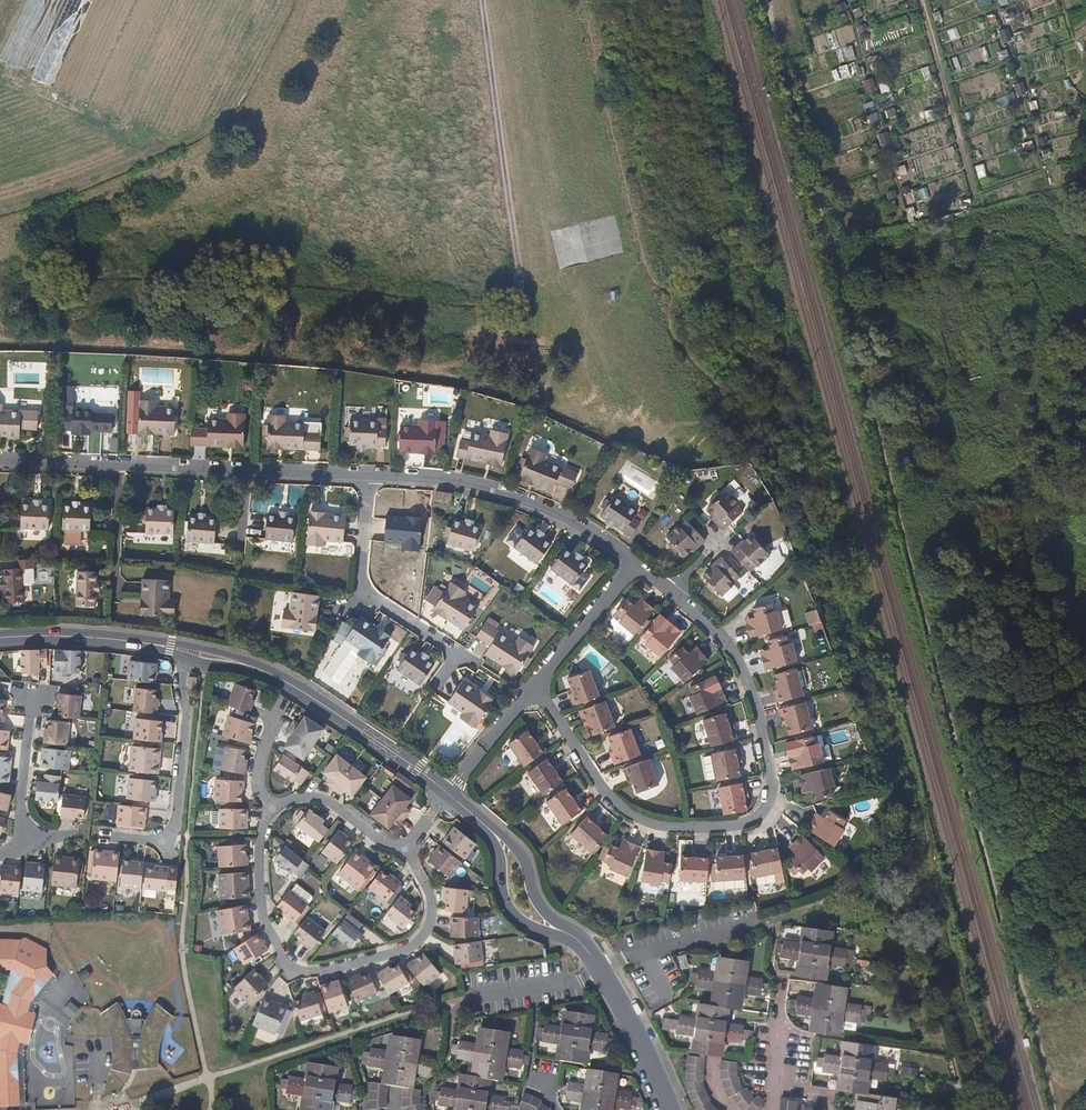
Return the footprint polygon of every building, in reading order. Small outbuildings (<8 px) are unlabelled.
[(1008,28),(999,31),(1003,42),(1012,39),(1008,28)] [(845,46),(848,60),(856,58),(853,44),(845,46)] [(985,46),(979,49),(985,62),(991,60),(985,46)] [(847,63),(839,66),(842,77),(850,75),(847,63)] [(873,79),(863,81),(866,93),(876,90),(873,79)] [(883,92),(890,90),(887,80),(879,83),(883,92)] [(1023,82),(1014,85),(1018,96),(1026,94),(1023,82)] [(874,100),(864,102),(866,112),(876,109),(874,100)] [(852,120),(855,132),(863,130),(861,118),(852,120)] [(1018,139),(1028,136),(1025,127),(1015,130),(1018,139)] [(979,178),(988,175),(984,163),(975,165),(979,178)] [(906,164),(896,167),(898,175),(908,173),(906,164)] [(913,185),(901,187),(903,207),(916,205),(913,185)] [(524,277),(517,278),(518,295),(526,294),(524,277)] [(155,400),(138,399),(138,409),(137,426),(137,429),(153,429),(153,433),(173,434),(174,406),(155,405),(155,400)] [(91,405),(70,405),(70,409),(60,409),(60,427),(69,428),(87,429),(111,430),(112,410),(90,409),(91,405)] [(16,434),(16,425),(33,425),(34,408),(0,406),(0,434),(16,434)] [(138,409),(132,408),(128,412),(128,421),(132,426),(137,426),(138,409)] [(243,413),(225,412),(225,418),(206,418),(205,427),(189,426),(188,444),(226,446),(226,442),(241,442),(241,435),(242,425),(243,413)] [(287,414),(269,413),(269,423),(268,432),(268,442),(283,443),(283,447),(320,449),(321,432),(305,431),(305,421),(287,420),(287,414)] [(377,419),(350,418),(350,426),(349,435),(349,444),(356,444),(363,445),(385,446),(385,428),(377,428),(377,419)] [(437,422),(420,421),(419,426),(401,426),(400,449),(420,450),(420,455),(435,455),(436,443),(437,434),(437,422)] [(508,433),(492,430),(490,435),(471,432),(470,440),(460,439),(457,455),(485,462),(486,458),(502,461),(508,433)] [(546,454),(531,448),(527,458),(522,467),(519,476),(534,482),(532,486),(551,493),(555,484),(570,490),(577,474),(543,460),(546,454)] [(534,482),(519,476),(517,480),(532,486),(534,482)] [(641,507),(620,490),(614,497),(609,504),(604,510),(611,515),(617,519),(632,532),(643,519),(636,513),(641,507)] [(451,493),(436,491),(434,503),(450,505),(451,493)] [(736,504),(725,492),(705,510),(711,518),(712,517),(717,521),(714,524),(721,531),(727,525),(741,512),(735,505),(736,504)] [(614,497),(610,494),(605,501),(609,504),(614,497)] [(32,502),(20,502),(19,528),(47,529),(48,503),(39,503),(32,502)] [(73,504),(62,504),(62,530),(89,531),(90,505),(81,504),(73,504)] [(157,507),(145,507),(145,533),(172,534),(173,508),(164,508),(157,507)] [(346,514),(326,512),(326,517),(310,515),(307,545),(324,546),(324,540),(343,542),(346,514)] [(280,514),(268,513),(266,539),(293,541),(296,515),(287,515),(280,514)] [(197,515),(189,514),(187,541),(214,543),(216,517),(204,516),(197,515)] [(406,516),(386,514),(383,542),(402,543),(401,549),(419,551),(421,522),(406,521),(406,516)] [(465,522),(454,519),(451,527),(447,525),(444,534),(449,536),(446,544),(473,552),(480,526),(472,524),(465,522)] [(696,533),(685,521),(678,527),(677,526),(665,537),(671,544),(667,547),(674,554),(677,551),(683,557),(690,550),(689,549),(694,545),(697,548),(704,541),(696,533)] [(536,532),(529,527),(524,533),(518,541),(513,548),(535,564),(551,543),(541,536),(536,532)] [(524,533),(520,531),(514,538),(518,541),(524,533)] [(768,556),(750,537),(742,544),(743,544),(738,549),(735,546),(729,552),(732,556),(748,573),(755,567),(756,568),(768,556)] [(574,555),(565,548),(549,569),(571,585),(576,579),(582,571),(587,564),(580,559),(574,555)] [(33,568),(32,558),(15,558),(15,568),(2,569),(2,581),(3,591),(3,603),(23,602),(22,586),(30,585),(32,582),(32,568),(33,568)] [(725,562),(720,558),(712,564),(716,568),(711,572),(709,569),(701,576),(720,596),(721,596),(724,600),(728,600),(735,594),(735,589),(732,585),(733,585),(731,584),(738,577),(725,562)] [(758,581),(765,578),(760,567),(753,570),(758,581)] [(95,572),(76,571),(74,605),(94,606),(94,594),(95,584),(95,572)] [(585,574),(582,571),(576,579),(580,581),(585,574)] [(169,579),(141,579),(140,599),(144,599),(144,615),(173,616),(174,599),(169,598),(169,579)] [(464,592),(450,582),(443,592),(438,600),(434,607),(450,617),(448,621),(462,630),(477,606),(461,596),(464,592)] [(443,592),(439,590),(434,598),(438,600),(443,592)] [(319,595),(290,592),(287,611),(282,610),(279,627),(291,629),(301,630),(308,631),(310,615),(316,615),(319,595)] [(642,600),(638,597),(633,603),(637,606),(642,600)] [(632,604),(625,598),(613,613),(614,614),(619,618),(617,622),(631,634),(632,635),(653,609),(642,600),(637,606),(633,603),(632,604)] [(773,610),(771,602),(752,608),(754,615),(753,616),(754,620),(746,622),(750,637),(766,633),(782,628),(776,609),(773,610)] [(450,617),(434,607),(431,610),(448,621),(450,617)] [(807,610),(811,631),(823,629),(820,608),(807,610)] [(626,640),(631,634),(617,622),(619,618),(614,614),(609,620),(609,624),(612,625),(612,629),(626,640)] [(377,628),(360,616),(344,639),(360,650),(357,655),(371,664),(378,654),(383,647),(388,640),(375,631),(377,628)] [(668,622),(665,619),(660,625),(663,628),(668,622)] [(659,626),(652,621),(640,635),(645,640),(643,643),(660,656),(674,638),(680,631),(668,622),(663,628),(660,625),(659,626)] [(517,642),(486,622),(477,637),(491,646),(485,655),(502,666),(504,662),(518,671),(522,665),(528,657),(534,647),(520,637),(517,642)] [(390,637),(377,628),(375,631),(388,640),(390,637)] [(788,642),(785,634),(768,639),(770,648),(769,648),(770,652),(762,654),(766,669),(773,667),(797,660),(792,641),(788,642)] [(688,651),(681,645),(667,658),(673,664),(669,667),(683,682),(700,666),(708,660),(697,649),(691,654),(688,651)] [(45,647),(20,647),(20,671),(31,671),(37,671),(38,671),(38,665),(45,665),(45,647)] [(60,648),(53,647),(52,665),(62,665),(62,671),(63,671),(71,671),(79,671),(80,649),(60,648)] [(387,649),(383,647),(378,654),(381,657),(387,649)] [(421,654),(411,648),(407,655),(401,663),(397,670),(420,686),(435,664),(428,659),(421,654)] [(532,659),(528,657),(522,665),(526,668),(532,659)] [(159,663),(131,660),(129,679),(157,682),(159,663)] [(518,671),(504,662),(502,666),(516,675),(518,671)] [(804,694),(797,668),(774,674),(777,684),(779,692),(775,693),(778,702),(804,694)] [(598,696),(589,669),(566,678),(570,688),(572,694),(569,695),(573,705),(578,703),(580,706),(595,701),(594,697),(598,696)] [(710,687),(705,678),(688,686),(691,693),(687,695),(696,714),(726,700),(720,686),(712,690),(710,687)] [(480,691),(464,680),(448,703),(464,713),(460,718),(475,728),(491,704),(478,695),(480,691)] [(235,681),(227,704),(249,712),(254,698),(251,696),(255,688),(235,681)] [(156,688),(137,687),(135,709),(157,712),(159,697),(155,697),(156,688)] [(494,700),(480,691),(478,695),(491,704),(494,700)] [(80,694),(56,692),(55,700),(55,706),(58,707),(58,715),(78,718),(80,694)] [(614,726),(604,700),(578,710),(581,718),(585,717),(588,724),(592,734),(614,726)] [(813,728),(806,702),(780,708),(782,716),(785,715),(787,723),(790,734),(793,733),(813,728)] [(728,723),(725,712),(702,719),(710,745),(731,739),(736,738),(733,729),(730,730),(728,723)] [(254,722),(229,714),(223,734),(246,741),(250,742),(253,734),(251,733),(254,722)] [(289,727),(314,744),(324,728),(305,715),(300,723),(294,720),(289,727)] [(162,719),(136,717),(133,737),(161,740),(162,731),(161,731),(162,719)] [(69,721),(49,719),(48,727),(44,727),(42,741),(66,744),(69,721)] [(314,744),(289,727),(286,733),(291,737),(286,746),(305,758),(314,744)] [(640,754),(629,727),(607,736),(611,747),(614,753),(610,754),(614,764),(640,754)] [(0,729),(0,748),(6,748),(8,730),(0,729)] [(534,738),(527,729),(507,743),(523,766),(546,749),(541,742),(538,744),(534,738)] [(822,734),(813,736),(815,743),(818,742),(823,761),(832,759),(829,744),(825,745),(822,734)] [(813,736),(795,740),(797,748),(795,749),(796,754),(789,756),(792,770),(798,768),(824,762),(823,761),(818,742),(815,743),(813,736)] [(160,747),(133,744),(130,769),(156,772),(158,772),(159,764),(158,764),(158,756),(160,756),(160,747)] [(245,749),(217,744),(213,767),(245,773),(247,759),(243,758),(245,749)] [(69,749),(42,747),(40,766),(60,768),(67,768),(69,749)] [(740,756),(738,747),(733,748),(710,753),(716,781),(740,776),(737,765),(736,757),(740,756)] [(284,755),(280,753),(275,760),(279,762),(284,755)] [(309,771),(284,754),(284,755),(279,762),(274,768),(293,781),(294,780),(300,784),(309,771)] [(327,783),(334,788),(351,765),(337,754),(323,772),(331,778),(327,783)] [(556,764),(550,755),(527,771),(543,795),(563,781),(557,772),(553,767),(556,764)] [(0,756),(0,780),(8,781),(9,773),(6,773),(6,765),(10,765),(11,757),(0,756)] [(657,784),(648,759),(622,768),(625,776),(629,775),(631,782),(635,792),(657,784)] [(351,765),(334,788),(340,793),(343,788),(352,794),(365,776),(351,765)] [(395,771),(386,765),(382,771),(389,775),(388,776),(390,778),(395,771)] [(835,787),(830,768),(799,776),(802,790),(810,788),(811,792),(813,791),(815,800),(825,797),(833,795),(831,788),(835,787)] [(392,779),(397,783),(402,776),(397,772),(392,779)] [(59,774),(44,773),(43,781),(36,780),(36,781),(36,788),(35,798),(56,800),(59,774)] [(156,778),(130,776),(128,796),(147,798),(155,799),(156,791),(155,791),(156,778)] [(403,786),(408,780),(402,776),(397,783),(403,786)] [(244,780),(216,778),(215,799),(241,801),(242,789),(244,789),(244,780)] [(408,780),(403,786),(408,790),(412,783),(408,780)] [(746,791),(744,782),(742,782),(717,787),(722,815),(746,810),(744,798),(743,792),(746,791)] [(382,800),(405,818),(410,812),(405,808),(411,799),(393,785),(382,800)] [(572,797),(565,787),(546,801),(562,825),(584,808),(579,800),(576,802),(572,797)] [(6,809),(9,794),(0,791),(0,808),(6,809)] [(85,795),(63,793),(60,816),(74,818),(75,815),(83,815),(85,795)] [(405,818),(382,800),(371,814),(389,828),(395,820),(400,824),(405,818)] [(147,806),(119,803),(117,823),(144,825),(147,806)] [(241,808),(219,807),(219,810),(212,810),(212,823),(215,826),(220,826),(220,827),(247,827),(247,808),(241,808)] [(325,820),(310,808),(297,824),(319,841),(328,829),(322,824),(325,820)] [(845,820),(830,810),(825,817),(823,816),(821,820),(815,816),(807,828),(834,846),(845,828),(842,826),(845,820)] [(595,819),(588,813),(570,833),(590,852),(606,835),(599,827),(593,822),(595,819)] [(601,825),(595,819),(593,822),(599,827),(601,825)] [(476,844),(454,827),(442,841),(465,858),(476,844)] [(355,842),(339,830),(335,835),(322,851),(337,863),(350,847),(355,842)] [(826,856),(802,833),(791,844),(797,850),(794,852),(796,854),(789,860),(803,874),(808,869),(811,872),(826,856)] [(640,846),(626,840),(622,848),(619,846),(618,847),(609,844),(602,860),(609,864),(607,868),(626,876),(640,846)] [(246,855),(245,843),(218,845),(219,865),(247,864),(247,855),(246,855)] [(285,846),(281,843),(275,851),(279,854),(285,846)] [(781,861),(778,843),(768,845),(769,849),(762,851),(751,853),(755,876),(783,870),(781,861)] [(797,850),(791,844),(789,846),(794,852),(797,850)] [(461,863),(439,845),(428,860),(450,877),(461,863)] [(304,861),(285,846),(279,854),(275,859),(292,872),(294,872),(299,877),(305,869),(309,865),(304,861)] [(102,848),(95,848),(92,876),(117,878),(119,858),(120,850),(112,849),(112,851),(102,850),(102,848)] [(661,850),(646,848),(640,880),(661,884),(661,880),(669,881),(672,863),(663,861),(663,859),(660,859),(661,850)] [(747,878),(744,850),(735,852),(735,855),(728,856),(716,858),(719,881),(747,878)] [(363,856),(356,851),(338,873),(357,888),(375,866),(369,861),(368,862),(362,858),(363,856)] [(708,853),(699,853),(699,857),(692,857),(681,856),(680,864),(679,880),(707,881),(708,858),(708,853)] [(66,855),(56,854),(53,883),(79,886),(82,856),(73,856),(73,858),(65,858),(66,855)] [(144,859),(135,858),(135,859),(124,858),(121,885),(141,887),(143,866),(144,859)] [(47,863),(27,861),(25,889),(44,891),(47,863)] [(179,867),(155,864),(155,866),(146,866),(144,887),(167,889),(167,895),(176,896),(179,867)] [(23,867),(4,865),(1,892),(20,893),(23,867)] [(248,880),(247,871),(219,873),(220,898),(248,896),(248,888),(246,888),(246,880),(248,880)] [(387,877),(380,871),(368,887),(387,901),(401,882),(390,874),(387,877)] [(311,895),(296,883),(291,890),(290,889),(278,904),(284,909),(282,912),(294,921),(301,912),(304,914),(310,906),(307,904),(311,898),(311,895)] [(469,890),(445,887),(443,901),(446,901),(445,911),(466,913),(469,890)] [(411,905),(400,896),(386,914),(404,928),(415,913),(409,908),(411,905)] [(247,913),(245,904),(217,909),(221,933),(250,928),(248,921),(246,921),(244,913),(247,913)] [(304,914),(301,912),(294,921),(297,923),(304,914)] [(362,924),(347,913),(332,932),(350,946),(353,942),(359,935),(360,934),(357,931),(362,924)] [(324,930),(307,917),(295,933),(301,937),(299,939),(311,949),(324,930)] [(477,917),(451,917),(450,936),(477,937),(477,917)] [(815,952),(818,928),(806,926),(805,934),(802,934),(801,942),(784,940),(784,943),(777,943),(777,947),(815,952)] [(830,930),(818,928),(815,952),(853,958),(853,954),(847,953),(848,949),(831,946),(832,938),(829,938),(830,930)] [(267,948),(257,933),(234,948),(244,963),(267,948)] [(362,937),(359,935),(353,942),(357,945),(362,937)] [(22,939),(20,942),(0,942),(0,971),(15,972),(22,975),(7,992),(4,1006),(0,1005),(0,1106),(27,1105),(24,1052),(30,1052),(39,1013),(36,1007),(58,981),(39,955),(33,945),(22,939)] [(481,959),(478,940),(451,944),(454,963),(481,959)] [(811,978),(815,952),(777,947),(776,952),(782,952),(781,956),(799,959),(798,967),(801,968),(799,976),(811,978)] [(441,973),(423,952),(414,960),(413,958),(406,964),(424,987),(441,973)] [(853,958),(815,952),(811,978),(823,979),(824,971),(827,972),(828,963),(846,965),(846,962),(852,962),(853,958)] [(686,954),(678,955),(682,969),(690,967),(686,954)] [(730,982),(734,958),(722,956),(721,963),(717,963),(716,971),(699,968),(699,972),(693,971),(692,977),(730,982)] [(745,960),(734,958),(730,982),(768,988),(769,983),(762,982),(763,978),(746,975),(747,967),(744,967),(745,960)] [(403,973),(398,964),(391,968),(389,965),(376,973),(388,995),(412,980),(407,970),(403,973)] [(260,977),(252,968),(233,986),(247,1001),(268,981),(262,975),(260,977)] [(370,977),(368,973),(360,976),(359,974),(346,979),(355,1001),(376,992),(370,977)] [(730,982),(692,977),(691,981),(697,982),(696,986),(714,988),(712,997),(716,997),(715,1004),(727,1006),(730,982)] [(347,1006),(338,979),(319,985),(320,988),(328,1012),(347,1006)] [(767,992),(768,988),(730,982),(727,1006),(738,1007),(739,1001),(742,1001),(743,993),(761,995),(761,992),(767,992)] [(828,1009),(832,984),(820,983),(819,990),(816,990),(815,999),(798,996),(797,1000),(791,999),(791,1004),(828,1009)] [(843,986),(832,984),(828,1009),(867,1014),(867,1010),(861,1009),(861,1005),(844,1003),(845,994),(842,994),(843,986)] [(321,1013),(314,990),(300,994),(301,998),(293,1001),(299,1020),(321,1013)] [(271,1000),(263,997),(252,1022),(275,1033),(286,1007),(279,1004),(278,1005),(271,1002),(271,1000)] [(70,1001),(63,1010),(73,1018),(80,1008),(70,1001)] [(710,1029),(714,1004),(703,1002),(702,1010),(699,1010),(697,1018),(680,1016),(679,1019),(673,1019),(673,1023),(710,1029)] [(139,1062),(158,1061),(158,1052),(159,1046),(160,1040),(161,1036),(164,1030),(167,1025),(169,1022),(170,1020),(171,1018),(172,1016),(157,1005),(154,1007),(154,1008),(152,1010),(150,1015),(147,1019),(142,1018),(143,1014),(142,1013),(141,1011),(140,1010),(139,1010),(138,1010),(136,1010),(134,1010),(132,1011),(131,1013),(131,1017),(126,1019),(124,1013),(119,1003),(102,1014),(106,1020),(107,1023),(109,1027),(111,1032),(112,1038),(113,1043),(114,1047),(114,1051),(114,1060),(113,1069),(132,1073),(133,1062),(139,1062)] [(725,1014),(727,1006),(715,1004),(714,1004),(710,1029),(749,1034),(750,1030),(744,1029),(744,1025),(727,1022),(727,1014),(725,1014)] [(828,1009),(791,1004),(790,1008),(795,1009),(795,1013),(812,1016),(811,1024),(814,1024),(813,1032),(824,1033),(828,1009)] [(866,1019),(867,1014),(828,1009),(824,1033),(837,1035),(838,1028),(856,1030),(857,1022),(859,1022),(860,1019),(866,1019)] [(537,1028),(537,1032),(575,1038),(578,1015),(567,1013),(566,1020),(563,1020),(562,1028),(543,1025),(543,1028),(537,1028)] [(578,1015),(575,1038),(613,1044),(613,1040),(608,1039),(608,1035),(591,1033),(592,1025),(589,1024),(591,1017),(578,1015)] [(707,1053),(710,1029),(673,1023),(672,1028),(678,1029),(677,1032),(694,1035),(693,1044),(697,1045),(696,1052),(707,1053)] [(887,1033),(904,1035),(905,1027),(888,1025),(887,1033)] [(748,1039),(749,1034),(710,1029),(707,1053),(719,1055),(720,1048),(723,1048),(724,1040),(742,1042),(742,1039),(748,1039)] [(453,1045),(452,1049),(490,1055),(494,1032),(483,1030),(481,1036),(479,1036),(477,1045),(459,1042),(458,1045),(453,1045)] [(505,1034),(494,1032),(490,1055),(528,1061),(528,1057),(523,1056),(523,1052),(506,1049),(507,1041),(504,1041),(505,1034)] [(560,1060),(571,1062),(575,1038),(537,1032),(536,1037),(541,1038),(541,1041),(559,1045),(558,1053),(561,1054),(560,1060)] [(365,1051),(364,1055),(401,1061),(405,1037),(393,1035),(392,1043),(389,1042),(387,1051),(371,1048),(370,1052),(365,1051)] [(416,1039),(405,1037),(401,1061),(440,1068),(441,1063),(435,1062),(436,1059),(417,1055),(418,1047),(415,1047),(416,1039)] [(575,1038),(571,1062),(583,1064),(584,1058),(587,1058),(588,1050),(606,1052),(606,1048),(612,1049),(613,1044),(575,1038)] [(818,1057),(818,1062),(856,1067),(859,1042),(848,1041),(847,1048),(843,1048),(842,1056),(825,1054),(824,1058),(818,1057)] [(856,1067),(894,1072),(894,1068),(888,1068),(889,1063),(871,1061),(872,1053),(869,1052),(870,1044),(859,1042),(856,1067)] [(486,1079),(490,1055),(452,1049),(451,1054),(456,1054),(456,1059),(474,1062),(473,1070),(475,1070),(474,1077),(475,1077),(486,1079)] [(397,1086),(401,1061),(364,1055),(363,1060),(369,1061),(368,1065),(385,1067),(383,1076),(386,1076),(385,1084),(387,1084),(397,1086)] [(527,1066),(528,1061),(490,1055),(486,1079),(498,1081),(499,1074),(501,1074),(503,1066),(521,1069),(521,1065),(527,1066)] [(689,1055),(687,1063),(703,1065),(705,1057),(689,1055)] [(721,1060),(720,1070),(736,1070),(737,1062),(721,1060)] [(439,1072),(440,1068),(401,1061),(397,1086),(404,1087),(408,1088),(410,1080),(412,1080),(414,1072),(433,1075),(434,1071),(439,1072)] [(856,1067),(818,1062),(817,1067),(822,1068),(822,1071),(839,1074),(838,1082),(841,1082),(841,1089),(844,1089),(852,1091),(856,1067)] [(319,1089),(323,1065),(311,1063),(310,1071),(307,1071),(306,1079),(289,1076),(288,1080),(282,1079),(281,1084),(319,1089)] [(703,1072),(703,1065),(687,1063),(687,1072),(703,1072)] [(323,1065),(319,1089),(357,1094),(358,1091),(352,1090),(352,1086),(335,1083),(336,1075),(333,1075),(334,1067),(323,1065)] [(894,1077),(894,1072),(856,1067),(852,1091),(857,1091),(864,1092),(865,1086),(868,1086),(869,1078),(886,1080),(887,1076),(894,1077)] [(562,1086),(561,1090),(599,1096),(603,1072),(591,1070),(589,1078),(587,1078),(585,1086),(567,1083),(567,1086),(562,1086)] [(737,1076),(736,1070),(720,1070),(721,1078),(723,1078),(737,1076)] [(603,1072),(599,1096),(637,1102),(637,1098),(632,1097),(632,1094),(615,1090),(616,1083),(613,1082),(614,1073),(603,1072)] [(703,1072),(687,1072),(688,1082),(702,1080),(704,1079),(703,1072)] [(434,1095),(471,1101),(475,1077),(474,1077),(464,1075),(462,1083),(460,1082),(458,1091),(441,1088),(440,1091),(435,1091),(434,1095)] [(738,1076),(737,1076),(723,1078),(725,1088),(740,1082),(738,1076)] [(486,1086),(486,1079),(475,1077),(471,1101),(510,1107),(510,1103),(504,1102),(505,1098),(487,1095),(488,1087),(486,1086)] [(702,1080),(688,1082),(686,1083),(689,1093),(704,1086),(702,1080)] [(386,1092),(387,1084),(385,1084),(372,1081),(370,1090),(386,1092)] [(732,1095),(743,1089),(740,1082),(725,1088),(728,1096),(732,1095)] [(319,1089),(281,1084),(281,1088),(286,1089),(286,1093),(303,1096),(302,1104),(304,1105),(304,1109),(316,1109),(319,1089)] [(704,1086),(689,1093),(692,1100),(706,1092),(704,1086)] [(403,1097),(419,1097),(419,1090),(408,1088),(404,1087),(403,1097)] [(743,1089),(732,1095),(737,1103),(750,1093),(746,1088),(743,1089)] [(319,1089),(316,1109),(327,1109),(328,1108),(330,1109),(332,1100),(350,1103),(351,1099),(356,1099),(357,1094),(319,1089)] [(385,1100),(386,1092),(370,1090),(370,1100),(385,1100)] [(599,1096),(561,1090),(560,1095),(565,1095),(565,1099),(582,1103),(581,1109),(597,1109),(599,1096)] [(864,1092),(857,1091),(856,1101),(857,1102),(857,1109),(865,1109),(894,1109),(895,1105),(890,1105),(891,1096),(864,1092)] [(710,1099),(706,1092),(692,1100),(698,1109),(708,1100),(710,1099)] [(743,1109),(746,1107),(754,1099),(750,1093),(737,1103),(743,1109)] [(533,1097),(523,1094),(519,1109),(522,1109),(527,1109),(533,1097)] [(471,1101),(434,1095),(433,1100),(438,1100),(438,1104),(455,1107),(455,1109),(470,1109),(471,1101)] [(754,1099),(746,1107),(750,1109),(756,1109),(763,1100),(758,1095),(754,1099)] [(612,1107),(627,1109),(629,1109),(630,1106),(636,1107),(637,1102),(599,1096),(597,1109),(611,1109),(612,1107)] [(419,1097),(403,1097),(404,1106),(407,1106),(420,1103),(419,1097)] [(527,1109),(535,1109),(540,1103),(541,1102),(533,1097),(527,1109)] [(798,1102),(789,1101),(790,1100),(781,1099),(779,1109),(797,1109),(798,1102)] [(385,1100),(370,1100),(371,1109),(386,1107),(385,1100)] [(713,1105),(708,1100),(698,1109),(696,1109),(708,1109),(713,1105)] [(510,1107),(471,1101),(470,1109),(509,1109),(510,1107)]
